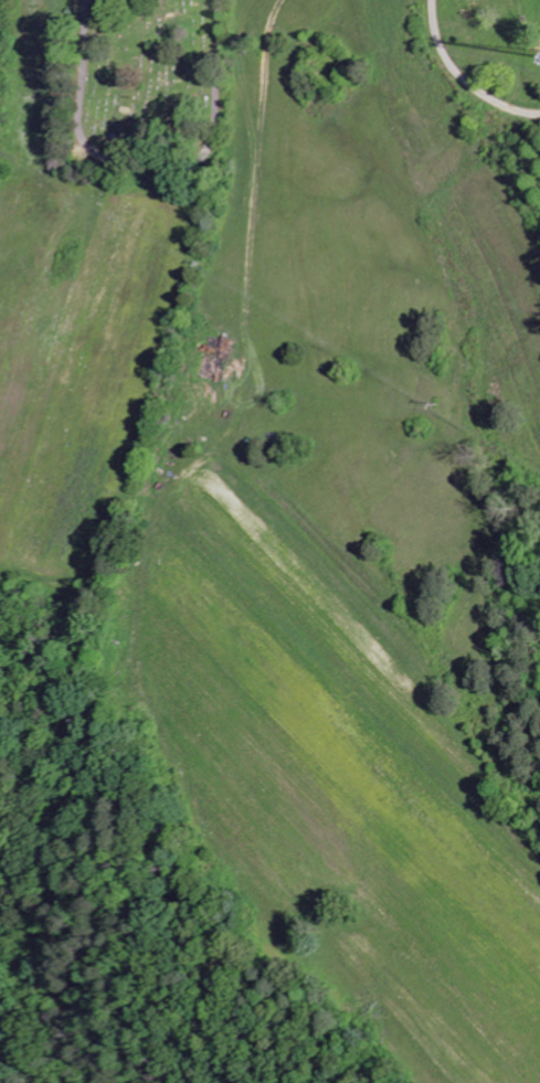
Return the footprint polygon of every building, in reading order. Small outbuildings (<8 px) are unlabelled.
[(229,342),(207,338),(199,379),(220,383),(229,342)]
